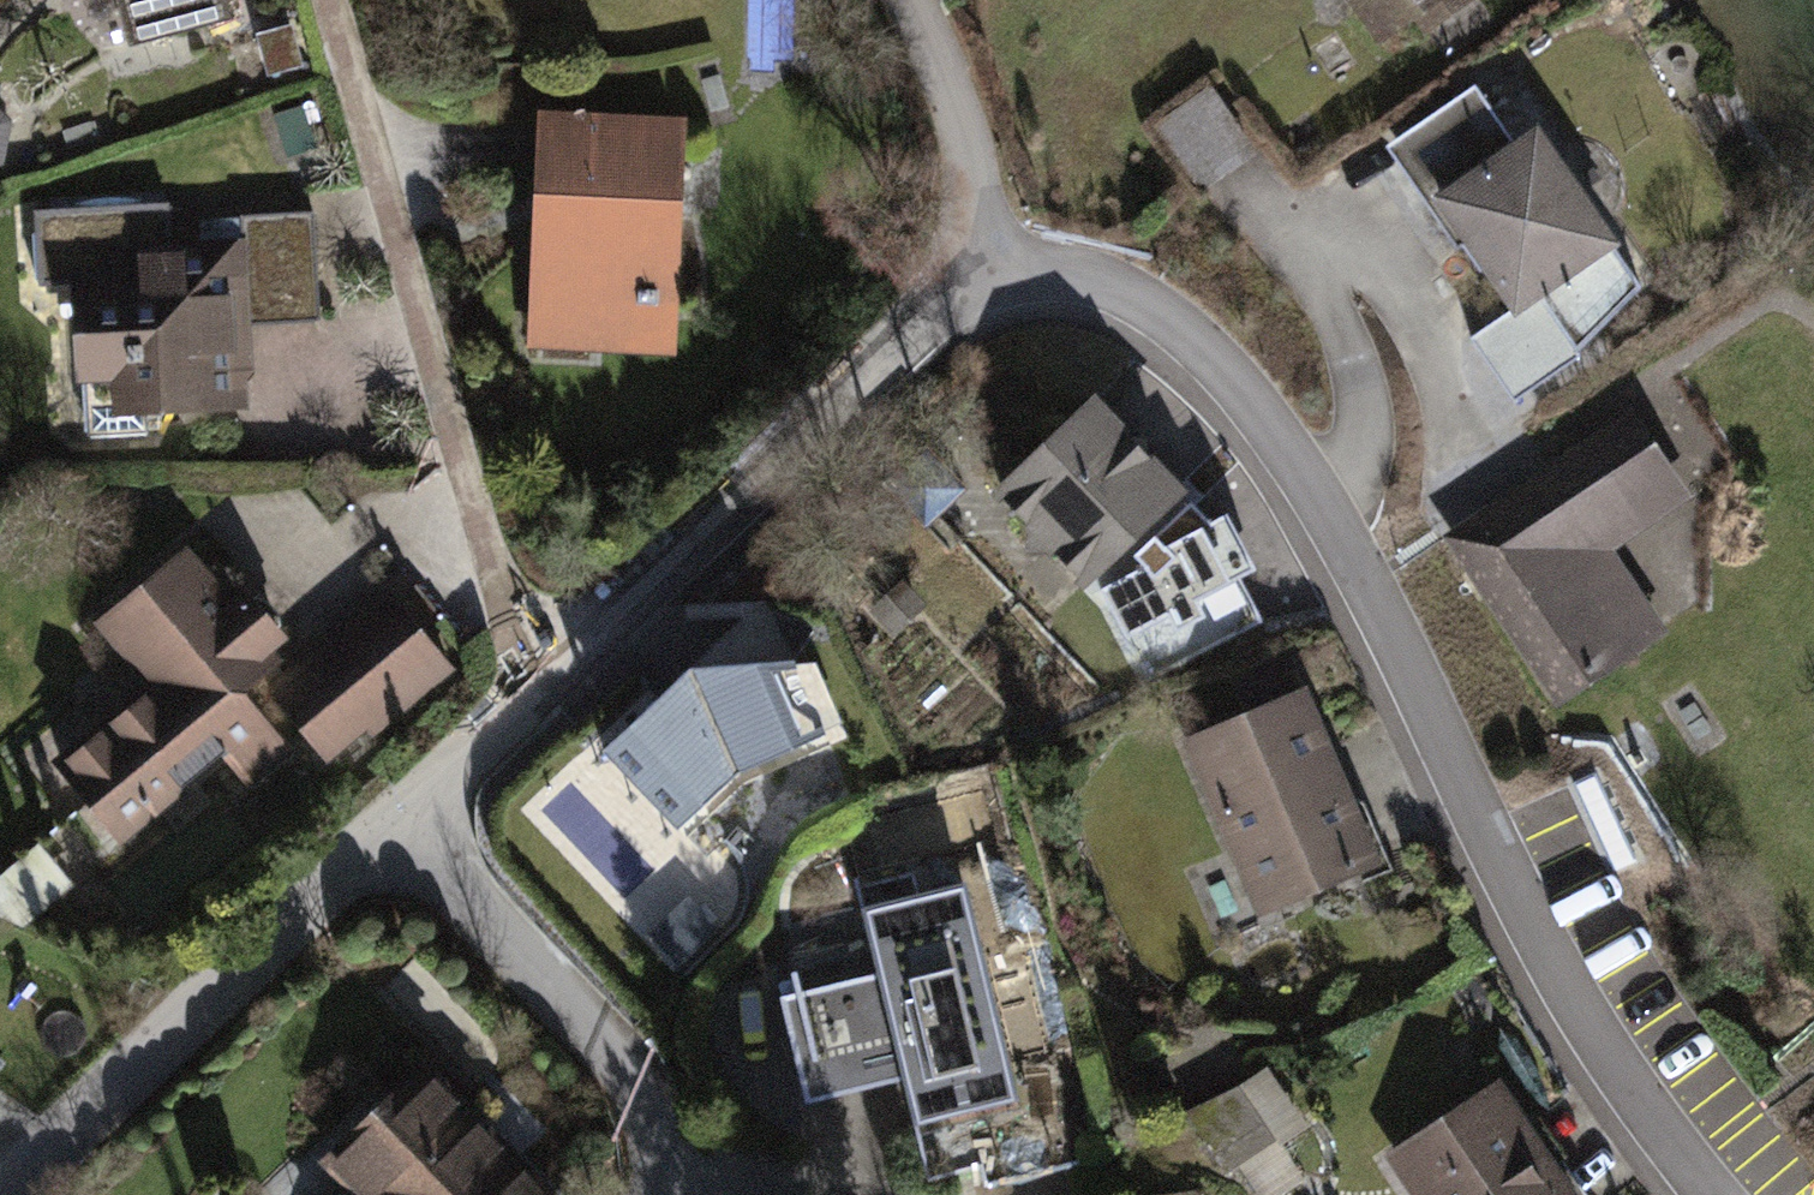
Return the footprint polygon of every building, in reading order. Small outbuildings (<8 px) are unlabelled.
[(129,49),(231,20),(226,0),(116,0),(129,49)] [(1380,49),(1417,23),(1425,35),(1475,0),(1346,0),(1380,49)] [(294,24),(255,35),(267,79),(306,69),(294,24)] [(1149,124),(1197,196),(1256,157),(1208,85),(1149,124)] [(1475,87),(1386,148),(1457,252),(1464,247),(1515,318),(1541,303),(1577,354),(1643,289),(1616,253),(1623,249),(1537,127),(1514,142),(1475,87)] [(319,157),(303,107),(274,116),(290,166),(319,157)] [(13,122),(0,111),(0,168),(4,166),(13,122)] [(677,356),(687,118),(539,112),(529,350),(677,356)] [(170,203),(30,210),(34,290),(69,288),(74,389),(87,388),(89,437),(148,434),(147,417),(250,412),(249,382),(254,375),(252,327),(319,323),(314,212),(239,216),(239,219),(198,221),(199,242),(172,243),(170,203)] [(996,495),(1094,593),(1194,493),(1096,396),(996,495)] [(1442,537),(1559,708),(1668,634),(1613,554),(1695,498),(1633,407),(1442,537)] [(188,549),(95,626),(145,687),(54,763),(122,845),(223,761),(248,792),(294,754),(246,697),(286,664),(276,652),(288,642),(245,590),(232,601),(188,549)] [(450,672),(384,590),(262,688),(328,770),(450,672)] [(743,788),(861,733),(821,650),(686,665),(587,758),(671,854),(743,788)] [(1307,689),(1183,741),(1258,920),(1386,869),(1307,689)] [(37,846),(0,877),(0,920),(22,929),(72,887),(37,846)] [(1025,1105),(967,884),(862,912),(878,976),(780,1001),(808,1107),(903,1082),(917,1133),(1025,1105)] [(425,1064),(322,1163),(353,1194),(551,1194),(425,1064)] [(1198,1112),(1244,1194),(1280,1194),(1291,1189),(1272,1156),(1309,1136),(1273,1071),(1198,1112)] [(1386,1159),(1409,1194),(1575,1194),(1500,1083),(1386,1159)]
